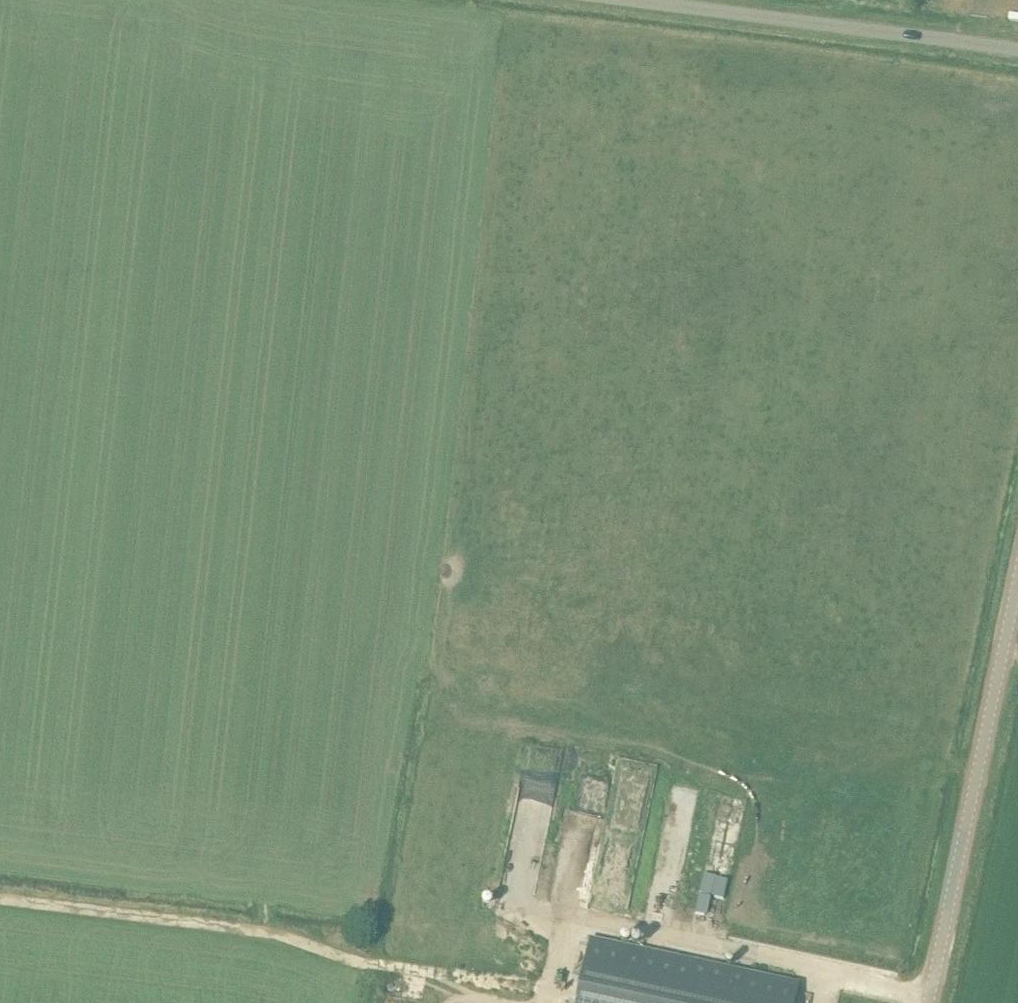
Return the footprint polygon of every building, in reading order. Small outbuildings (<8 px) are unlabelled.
[(609,776),(614,755),(583,748),(578,770),(609,776)] [(577,1002),(795,1002),(799,983),(780,979),(590,939),(577,1002)]
